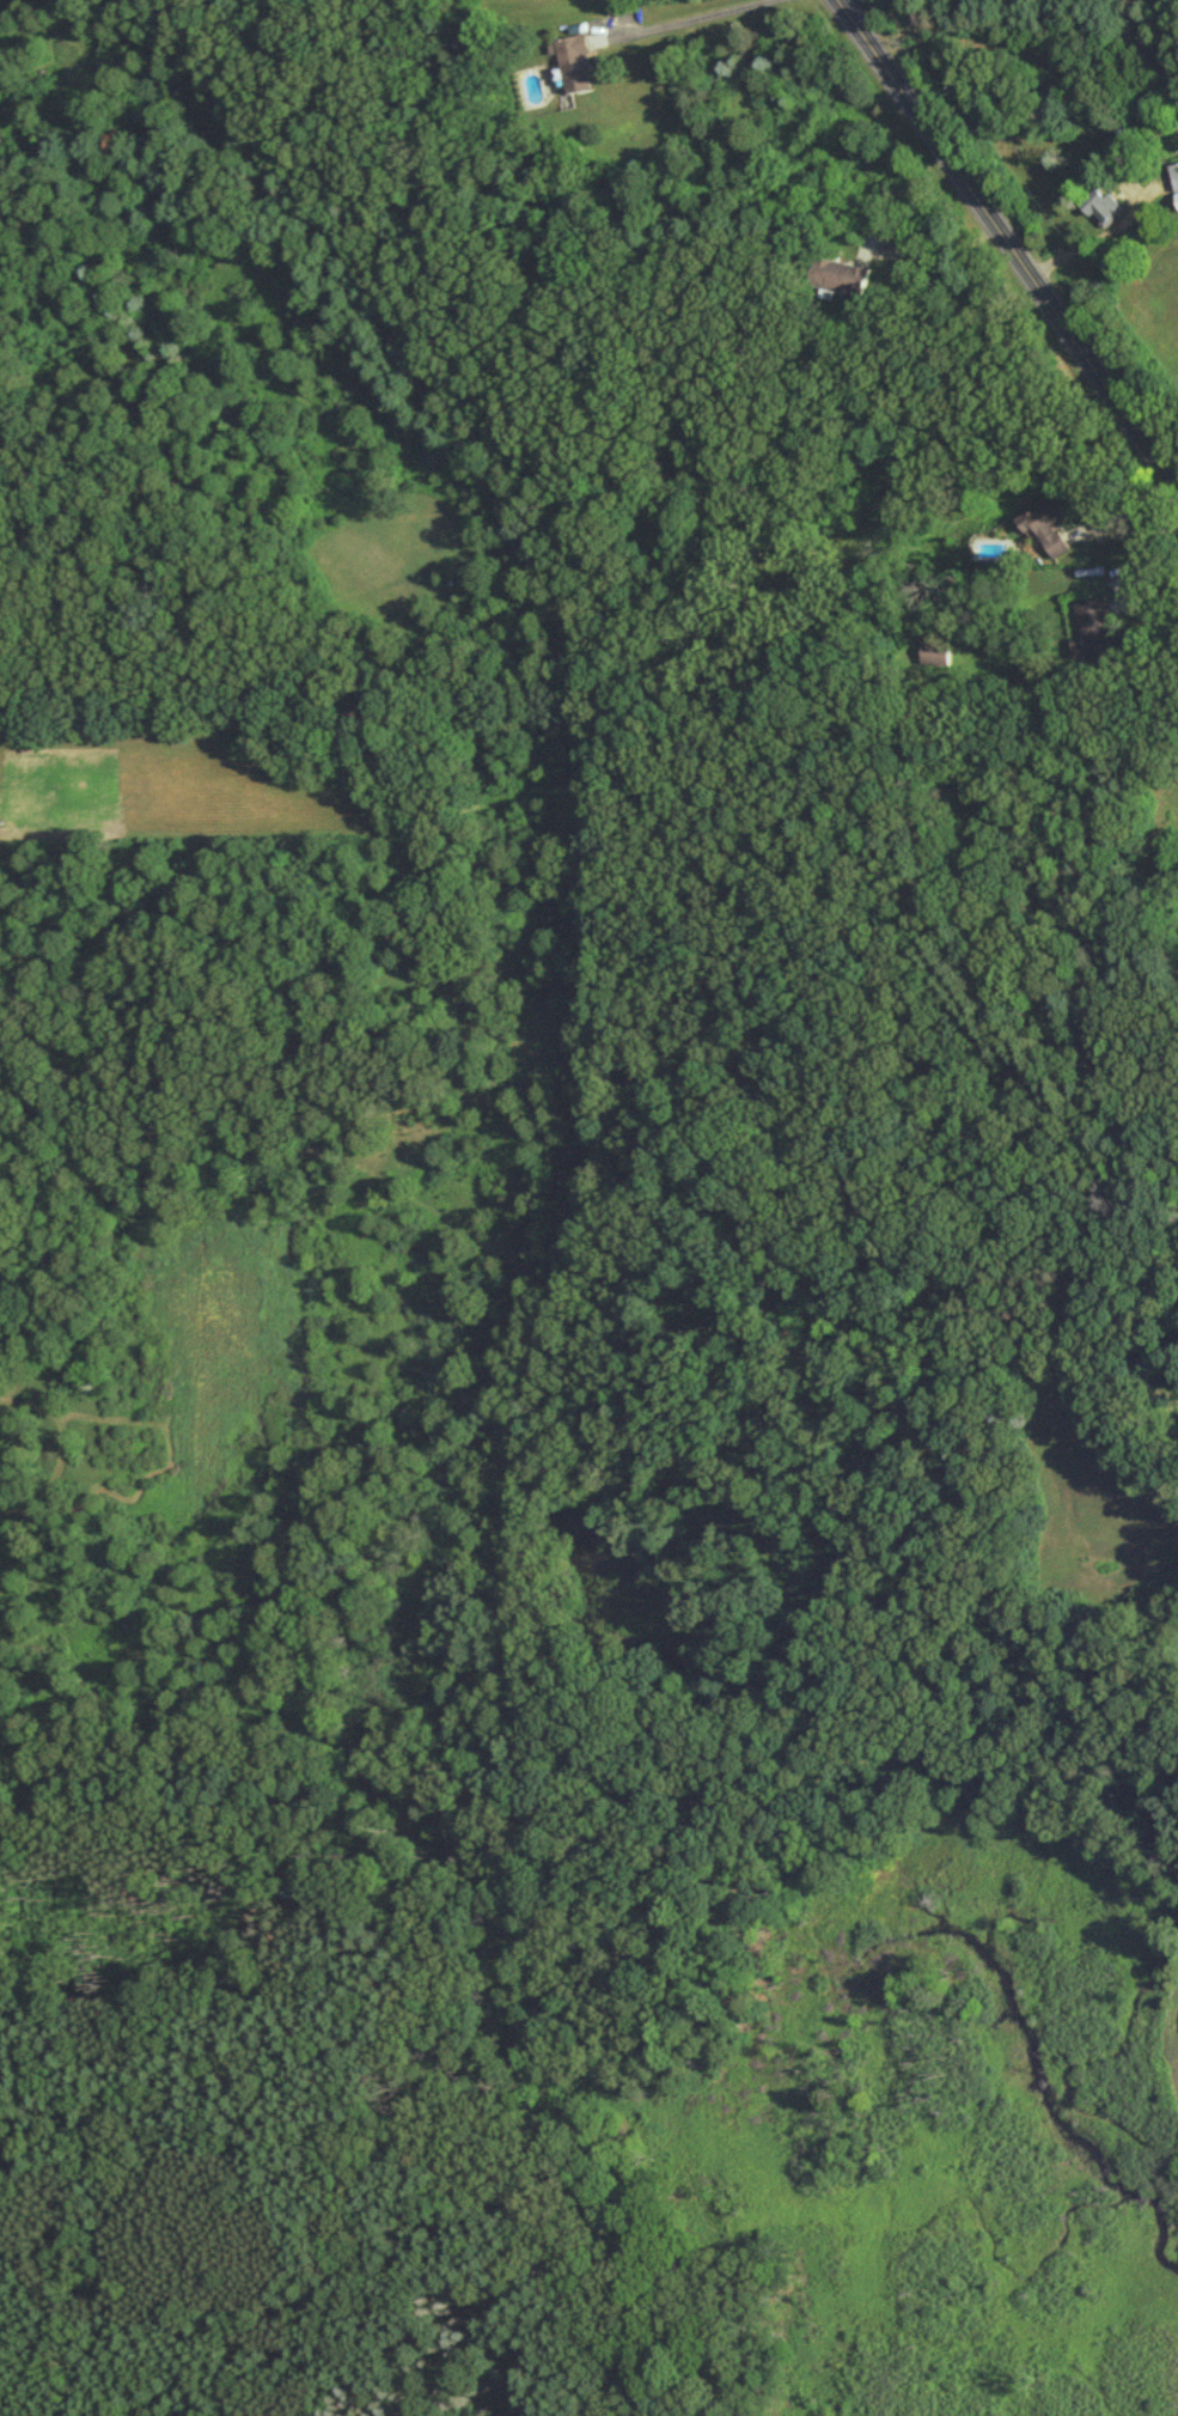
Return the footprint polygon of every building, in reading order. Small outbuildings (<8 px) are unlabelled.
[(562,42),(573,93),(593,89),(585,54),(593,51),(590,36),(562,42)] [(1114,192),(1110,196),(1101,187),(1085,202),(1107,227),(1129,208),(1114,192)] [(814,285),(866,296),(873,267),(821,256),(814,285)] [(1071,517),(1059,494),(1020,516),(1029,532),(1039,527),(1056,558),(1073,548),(1059,523),(1071,517)] [(1077,602),(1085,636),(1073,638),(1078,664),(1122,655),(1109,595),(1077,602)] [(951,664),(952,643),(925,642),(924,662),(951,664)]
